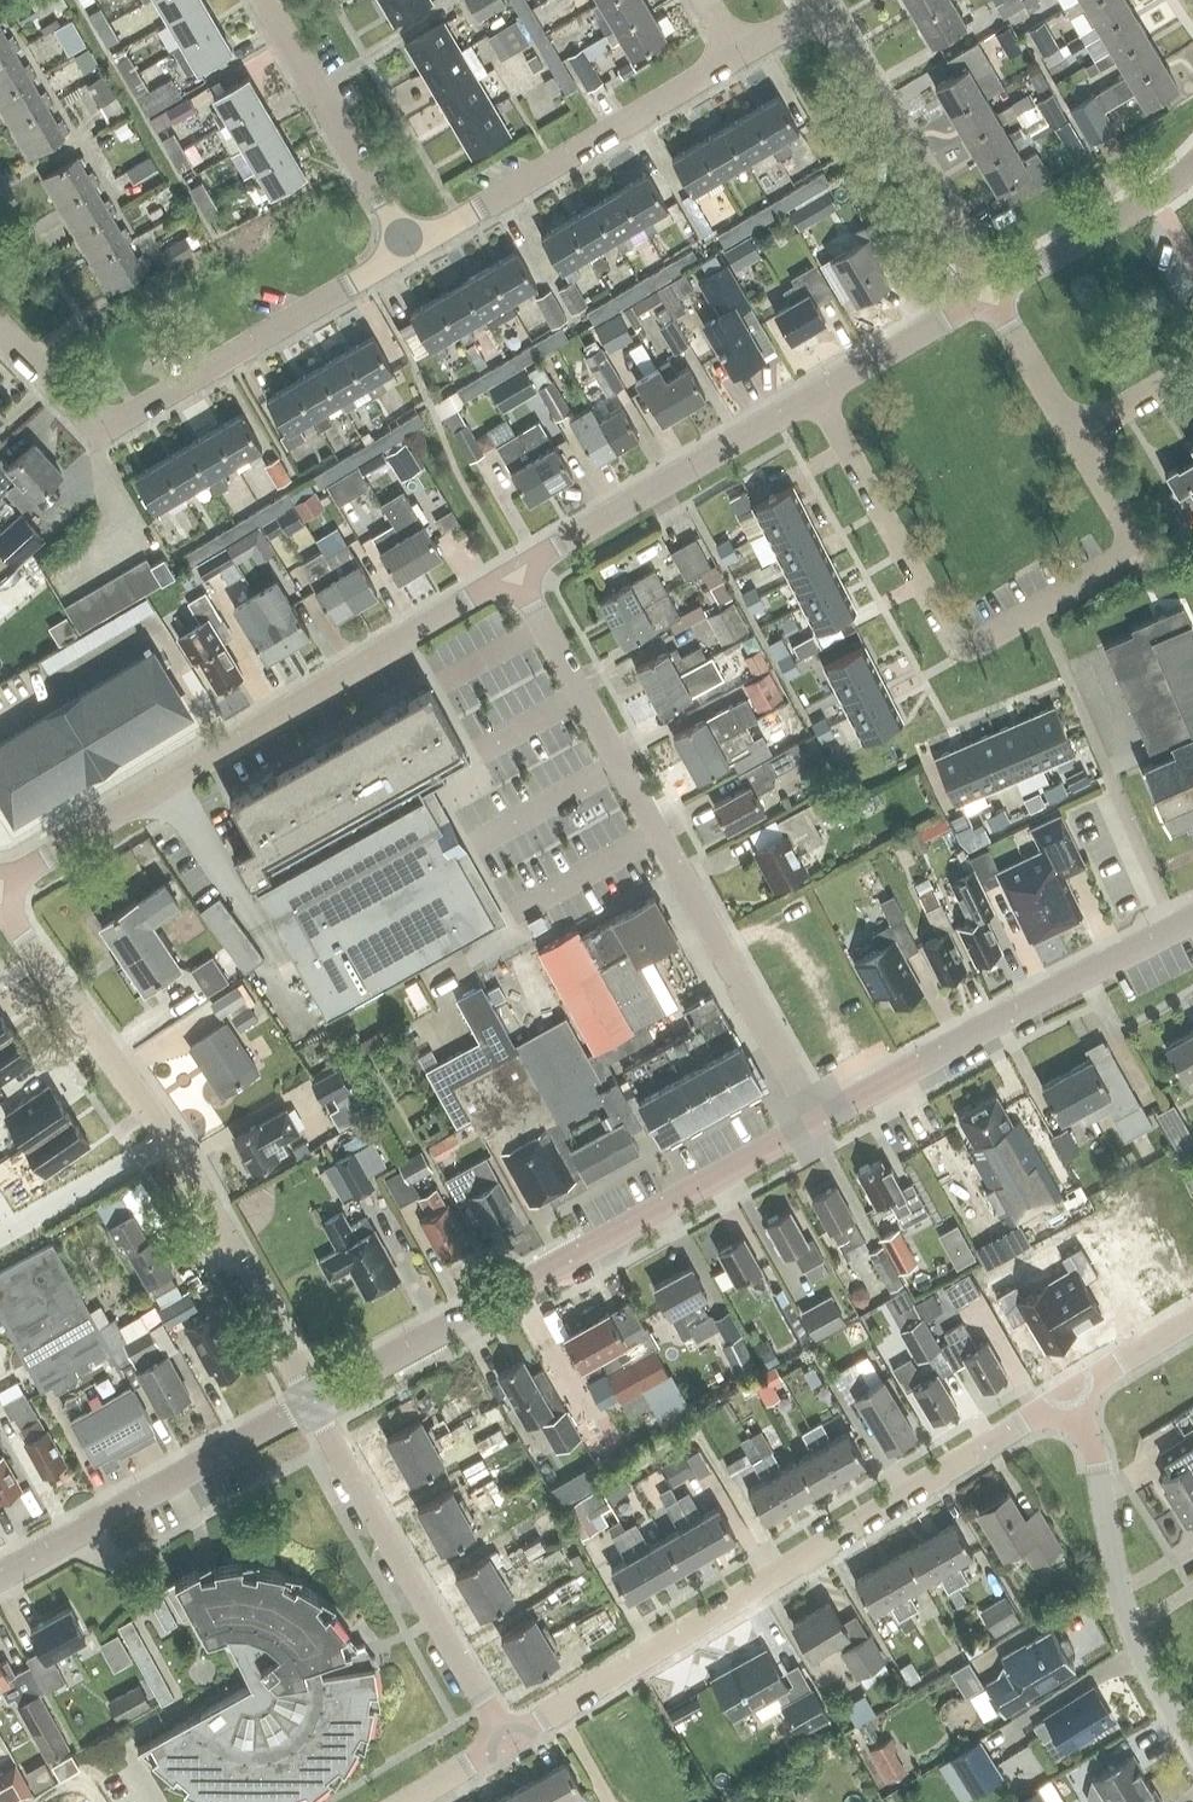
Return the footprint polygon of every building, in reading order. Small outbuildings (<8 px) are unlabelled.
[(203,0),(157,0),(169,21),(203,1),(203,0)] [(394,24),(432,1),(431,0),(380,0),(394,24)] [(506,4),(504,0),(466,0),(478,21),(506,4)] [(531,9),(526,0),(510,0),(519,16),(531,9)] [(572,3),(571,0),(541,0),(546,13),(572,3)] [(645,0),(605,0),(600,3),(593,8),(599,19),(607,15),(616,30),(650,9),(645,0)] [(946,0),(906,0),(916,18),(946,0)] [(916,18),(932,45),(973,20),(966,8),(959,12),(953,0),(946,0),(916,18)] [(1022,0),(1006,0),(998,6),(1005,19),(1026,6),(1022,0)] [(1131,9),(1126,0),(1087,0),(1083,2),(1082,0),(1078,0),(1064,9),(1070,18),(1087,8),(1096,24),(1099,28),(1131,9)] [(218,25),(203,1),(169,21),(183,45),(218,25)] [(89,15),(97,30),(110,23),(101,7),(89,15)] [(519,16),(535,42),(547,36),(531,9),(519,16)] [(622,41),(631,56),(666,36),(650,9),(616,30),(606,36),(612,48),(622,41)] [(1102,34),(1112,50),(1114,54),(1147,34),(1131,9),(1099,28),(1096,24),(1079,34),(1085,44),(1102,34)] [(61,36),(76,28),(72,20),(57,28),(61,36)] [(512,53),(529,43),(516,20),(499,30),(512,53)] [(1028,30),(1044,55),(1059,46),(1043,21),(1028,30)] [(406,44),(422,71),(460,49),(444,22),(406,44)] [(120,40),(110,23),(97,30),(107,47),(120,40)] [(218,25),(183,45),(175,50),(180,59),(188,54),(198,70),(232,50),(218,25)] [(14,51),(20,48),(12,35),(7,39),(0,27),(0,60),(14,51)] [(1008,57),(1021,49),(1008,27),(996,34),(1008,57)] [(1114,54),(1112,50),(1095,60),(1100,70),(1117,60),(1127,75),(1129,80),(1162,60),(1147,34),(1114,54)] [(535,42),(550,68),(562,61),(547,36),(535,42)] [(986,98),(1003,87),(997,78),(980,88),(973,76),(991,65),(978,42),(947,60),(955,75),(935,87),(951,113),(983,94),(986,98)] [(131,59),(138,71),(156,61),(149,48),(131,58),(131,59)] [(567,57),(587,91),(603,82),(583,48),(567,57)] [(477,78),(460,49),(422,71),(439,100),(477,78)] [(31,79),(36,76),(29,63),(23,67),(14,51),(0,60),(0,97),(31,79)] [(535,53),(525,59),(532,71),(542,66),(535,53)] [(117,63),(126,79),(138,71),(131,59),(130,56),(117,63)] [(1095,60),(1084,66),(1090,76),(1100,70),(1095,60)] [(1162,60),(1129,80),(1127,75),(1100,91),(1110,108),(1137,92),(1145,106),(1178,86),(1162,60)] [(577,88),(562,61),(550,68),(566,94),(577,88)] [(148,89),(140,73),(138,71),(126,79),(136,96),(148,89)] [(560,89),(553,76),(544,81),(551,94),(560,89)] [(262,102),(248,77),(213,98),(221,110),(213,115),(219,126),(227,121),(228,122),(262,102)] [(439,100),(456,129),(494,106),(477,78),(439,100)] [(47,107),(53,104),(45,91),(40,94),(31,79),(0,97),(0,108),(12,128),(47,107)] [(137,99),(147,116),(182,96),(172,79),(137,99)] [(1001,123),(1018,113),(1013,104),(995,114),(986,98),(983,94),(951,113),(966,139),(999,119),(1001,123)] [(1090,142),(1116,128),(1096,94),(1069,109),(1072,114),(1088,143),(1090,142)] [(778,96),(752,111),(772,146),(780,159),(791,153),(783,140),(799,130),(778,96)] [(174,124),(197,111),(189,97),(167,111),(174,124)] [(277,126),(262,102),(228,122),(235,134),(242,147),(277,126)] [(472,156),(510,134),(494,106),(456,129),(472,156)] [(56,122),(47,107),(12,128),(28,156),(64,135),(69,132),(62,119),(56,122)] [(725,127),(746,162),(772,146),(752,111),(725,127)] [(1008,134),(1001,123),(999,119),(966,139),(981,165),(1014,145),(1016,149),(1034,139),(1025,124),(1008,134)] [(242,147),(257,171),(291,150),(277,126),(242,147)] [(725,127),(700,142),(720,177),(746,162),(725,127)] [(161,141),(170,157),(183,149),(175,133),(161,141)] [(1072,158),(1086,149),(1078,136),(1064,145),(1072,158)] [(709,193),(705,186),(720,177),(700,142),(672,158),(693,193),(694,193),(698,200),(709,193)] [(1023,160),(1016,149),(1014,145),(981,165),(997,191),(1002,188),(1012,205),(1053,180),(1037,152),(1023,160)] [(183,149),(170,157),(179,173),(192,166),(183,149)] [(306,175),(291,150),(257,171),(271,195),(306,175)] [(42,179),(59,208),(94,187),(100,184),(92,171),(87,174),(77,158),(42,179)] [(149,175),(141,162),(126,171),(134,184),(149,175)] [(824,172),(795,190),(801,201),(830,184),(824,172)] [(641,224),(640,224),(645,231),(657,224),(652,217),(668,208),(647,173),(620,189),(641,224)] [(189,189),(199,205),(212,197),(203,181),(189,189)] [(76,236),(111,215),(116,211),(109,199),(103,202),(94,187),(59,208),(76,236)] [(594,205),(615,239),(614,240),(621,251),(632,245),(626,233),(640,224),(641,224),(620,189),(594,205)] [(795,190),(769,205),(776,216),(801,201),(795,190)] [(221,214),(212,197),(199,205),(208,221),(221,214)] [(124,210),(129,219),(141,212),(136,203),(124,210)] [(594,205),(568,220),(589,255),(593,262),(604,255),(600,248),(614,240),(615,239),(594,205)] [(769,205),(746,219),(752,230),(776,216),(769,205)] [(800,230),(812,223),(802,205),(789,213),(800,230)] [(133,239),(125,227),(120,230),(111,215),(76,236),(92,264),(127,243),(133,239)] [(725,246),(752,230),(746,219),(718,235),(725,246)] [(570,281),(581,275),(578,271),(574,264),(589,255),(568,220),(541,236),(562,271),(563,270),(567,277),(570,281)] [(879,266),(895,257),(874,221),(857,231),(863,242),(833,259),(857,301),(888,283),(879,266)] [(747,261),(759,253),(749,236),(737,244),(747,261)] [(169,267),(194,251),(185,237),(160,252),(169,267)] [(136,258),(127,243),(92,264),(109,292),(144,271),(149,267),(142,255),(136,258)] [(693,250),(666,266),(673,278),(700,262),(693,250)] [(510,301),(537,285),(516,251),(489,266),(510,301)] [(701,263),(707,274),(722,266),(715,255),(701,263)] [(775,348),(750,306),(726,264),(699,280),(719,315),(705,323),(734,373),(763,356),(775,348)] [(784,292),(791,303),(775,312),(791,340),(825,320),(816,306),(833,296),(815,265),(791,279),(792,280),(793,280),(796,285),(784,292)] [(484,317),(492,330),(499,325),(491,312),(510,301),(489,266),(463,282),(484,317)] [(647,293),(673,278),(666,266),(640,281),(647,293)] [(693,289),(685,274),(657,289),(673,318),(686,311),(678,297),(693,289)] [(572,312),(587,303),(574,279),(558,289),(572,312)] [(621,309),(647,293),(640,281),(614,297),(621,309)] [(463,282),(436,298),(456,333),(463,344),(475,337),(468,326),(484,317),(463,282)] [(535,299),(552,328),(568,319),(551,289),(535,299)] [(634,304),(639,314),(663,300),(657,290),(634,304)] [(594,325),(621,309),(614,297),(587,313),(594,325)] [(436,298),(410,313),(438,360),(448,354),(441,342),(456,333),(436,298)] [(608,352),(632,339),(619,314),(595,327),(608,352)] [(674,354),(688,346),(672,320),(659,328),(674,354)] [(562,328),(535,344),(542,356),(569,340),(562,328)] [(373,335),(347,351),(367,386),(371,393),(381,387),(377,380),(393,370),(373,335)] [(590,353),(601,347),(596,339),(586,345),(590,353)] [(535,344),(509,359),(516,371),(542,356),(535,344)] [(618,374),(601,347),(586,356),(603,383),(618,374)] [(320,367),(341,401),(345,408),(356,402),(352,395),(367,386),(347,351),(320,367)] [(489,387),(516,371),(509,359),(482,375),(489,387)] [(677,373),(669,360),(657,367),(684,409),(706,396),(688,366),(677,373)] [(325,410),(341,401),(320,367),(293,382),(314,417),(321,430),(333,423),(325,410)] [(662,422),(684,409),(657,367),(636,379),(662,422)] [(532,415),(546,407),(529,380),(523,368),(508,377),(532,415)] [(482,375),(456,390),(463,402),(489,387),(482,375)] [(556,418),(570,411),(556,386),(553,380),(538,388),(541,394),(556,418)] [(293,382),(267,398),(287,433),(281,437),(288,448),(305,437),(299,426),(314,417),(293,382)] [(639,436),(613,393),(591,406),(617,449),(639,436)] [(595,462),(617,449),(591,406),(569,419),(595,462)] [(240,471),(251,464),(247,457),(262,448),(242,413),(215,429),(236,464),(240,471)] [(419,413),(393,429),(399,440),(425,424),(419,413)] [(518,433),(525,445),(551,488),(572,475),(540,421),(536,423),(536,422),(518,433)] [(467,424),(454,431),(471,461),(484,454),(467,424)] [(221,472),(236,464),(215,429),(189,444),(209,479),(217,494),(229,487),(221,472)] [(373,456),(399,440),(393,429),(366,445),(373,456)] [(551,488),(525,445),(518,433),(497,446),(512,471),(511,471),(528,501),(551,488)] [(405,442),(385,455),(401,480),(421,468),(405,442)] [(34,444),(9,467),(0,458),(0,498),(7,491),(23,509),(62,474),(34,444)] [(186,502),(198,495),(194,488),(209,479),(189,444),(163,460),(183,495),(186,502)] [(346,473),(373,456),(366,445),(339,461),(346,473)] [(292,478),(279,457),(265,465),(278,486),(292,478)] [(168,504),(183,495),(163,460),(136,476),(156,511),(157,510),(161,518),(172,511),(168,504)] [(346,473),(339,461),(314,477),(321,489),(346,473)] [(1182,473),(1177,465),(1165,472),(1175,489),(1169,493),(1187,522),(1192,518),(1192,467),(1182,473)] [(295,504),(313,493),(314,492),(309,483),(290,494),(295,504)] [(806,511),(793,485),(752,506),(765,532),(806,511)] [(381,504),(393,524),(420,567),(442,554),(423,524),(402,491),(381,504)] [(290,494),(289,492),(263,508),(270,519),(294,504),(295,504),(290,494)] [(295,504),(294,504),(301,517),(321,505),(313,493),(295,504)] [(263,508),(236,524),(243,535),(270,519),(263,508)] [(818,536),(806,511),(765,532),(778,556),(818,536)] [(17,567),(47,539),(22,512),(0,533),(0,549),(17,567)] [(262,525),(270,538),(283,531),(275,517),(262,525)] [(243,535),(236,524),(210,540),(217,551),(225,546),(243,535)] [(380,550),(398,580),(420,567),(393,524),(372,536),(380,550)] [(266,541),(258,528),(245,536),(253,549),(266,541)] [(778,556),(790,581),(831,560),(818,536),(778,556)] [(333,553),(326,557),(355,606),(377,593),(348,544),(342,547),(336,538),(328,543),(333,553)] [(686,578),(711,564),(697,538),(671,552),(686,578)] [(725,563),(738,556),(729,539),(716,546),(725,563)] [(200,561),(217,551),(210,540),(183,556),(190,567),(195,564),(200,561)] [(226,547),(196,565),(205,580),(235,562),(226,547)] [(333,620),(355,606),(326,557),(322,550),(299,564),(333,620)] [(151,565),(162,584),(176,576),(164,557),(151,565)] [(150,591),(162,584),(147,559),(135,566),(150,591)] [(790,581),(802,605),(843,585),(831,560),(790,581)] [(0,587),(0,613),(4,617),(39,583),(22,566),(0,587)] [(135,566),(123,572),(138,598),(150,591),(135,566)] [(599,600),(612,623),(667,592),(655,571),(631,584),(630,583),(599,600)] [(123,572),(112,579),(127,605),(138,598),(123,572)] [(112,579),(100,586),(115,612),(127,605),(112,579)] [(284,591),(279,584),(274,587),(272,584),(266,587),(255,593),(288,647),(310,634),(295,610),(284,591)] [(802,605),(816,631),(856,611),(843,585),(802,605)] [(100,586),(88,593),(103,619),(115,612),(100,586)] [(755,588),(742,595),(752,612),(764,605),(755,588)] [(193,628),(179,637),(182,642),(196,666),(202,663),(218,689),(243,674),(224,643),(223,642),(213,626),(222,620),(206,592),(188,602),(200,623),(193,628)] [(681,617),(667,592),(612,623),(624,645),(655,628),(656,631),(681,617)] [(88,593),(76,600),(92,626),(103,619),(88,593)] [(266,660),(288,647),(255,593),(234,606),(249,630),(248,630),(266,660)] [(148,597),(137,603),(145,617),(156,610),(148,597)] [(76,600),(65,607),(80,633),(92,626),(76,600)] [(748,630),(734,601),(707,615),(714,629),(729,622),(736,636),(748,630)] [(137,603),(127,609),(135,623),(145,617),(137,603)] [(1104,646),(1154,761),(1142,766),(1151,786),(1149,787),(1150,789),(1152,788),(1159,805),(1157,806),(1158,809),(1160,808),(1168,827),(1181,822),(1181,824),(1183,823),(1182,822),(1185,820),(1188,827),(1192,825),(1192,625),(1192,623),(1192,624),(1191,622),(1190,623),(1183,606),(1132,628),(1134,633),(1104,646)] [(127,609),(116,616),(124,629),(135,623),(127,609)] [(116,616),(106,622),(114,635),(124,629),(116,616)] [(106,622),(95,628),(103,641),(114,635),(106,622)] [(95,628),(85,634),(93,648),(103,641),(95,628)] [(85,634),(74,640),(82,654),(93,648),(85,634)] [(815,635),(793,646),(799,658),(821,647),(820,646),(815,635)] [(74,640),(63,647),(71,660),(82,654),(74,640)] [(877,671),(864,645),(824,666),(837,691),(877,671)] [(667,651),(636,668),(649,690),(692,665),(706,658),(700,646),(681,656),(677,648),(668,653),(667,651)] [(63,647),(53,653),(61,666),(69,662),(71,660),(63,647)] [(745,657),(755,674),(768,667),(758,650),(745,657)] [(53,653),(42,659),(50,672),(50,673),(61,666),(53,653)] [(692,665),(649,690),(661,712),(692,695),(725,677),(712,654),(706,658),(692,665)] [(778,661),(787,678),(800,671),(791,654),(778,661)] [(0,749),(0,784),(17,812),(18,811),(15,805),(27,798),(30,803),(52,790),(48,785),(60,777),(64,783),(84,770),(81,765),(93,757),(97,763),(117,750),(114,745),(126,737),(129,743),(150,730),(147,725),(159,717),(162,723),(183,710),(158,668),(159,667),(154,659),(153,660),(151,657),(0,749)] [(758,711),(782,698),(769,671),(744,684),(758,711)] [(877,671),(837,691),(849,716),(890,695),(877,671)] [(430,687),(230,799),(254,842),(236,852),(235,850),(233,851),(250,881),(470,759),(430,687)] [(849,716),(862,742),(903,721),(890,695),(849,716)] [(704,718),(674,735),(686,758),(741,728),(746,725),(757,719),(745,696),(728,705),(704,718)] [(1044,767),(1075,754),(1055,706),(1024,720),(1044,767)] [(834,734),(825,717),(812,724),(821,741),(834,734)] [(995,732),(1015,779),(1044,767),(1024,720),(995,732)] [(741,728),(686,758),(699,780),(729,764),(729,763),(735,759),(739,768),(770,751),(762,736),(754,741),(746,725),(741,728)] [(966,745),(986,792),(1015,779),(995,732),(966,745)] [(775,784),(771,778),(806,758),(797,742),(762,761),(739,774),(746,787),(714,804),(728,830),(764,810),(756,795),(775,784)] [(966,745),(935,758),(955,805),(986,792),(966,745)] [(1043,789),(1050,802),(1067,793),(1061,780),(1043,789)] [(1038,791),(1024,798),(1030,811),(1045,804),(1038,791)] [(425,797),(256,892),(327,1018),(496,924),(425,797)] [(830,811),(823,798),(778,821),(785,835),(756,850),(775,887),(806,871),(797,854),(823,840),(812,821),(830,811)] [(992,830),(1010,821),(1003,808),(986,817),(992,830)] [(1061,815),(1032,829),(1042,850),(1024,859),(1055,925),(1060,923),(1064,924),(1075,919),(1076,915),(1081,912),(1064,875),(1085,865),(1061,815)] [(908,834),(918,853),(928,848),(925,841),(920,831),(918,828),(908,834)] [(985,889),(1002,881),(1029,937),(1034,935),(1038,936),(1049,931),(1051,927),(1055,925),(1024,859),(1000,871),(989,849),(970,858),(985,889)] [(984,914),(994,909),(976,872),(952,884),(969,921),(958,926),(976,963),(1002,951),(984,914)] [(933,887),(929,877),(915,884),(920,894),(933,887)] [(146,989),(180,965),(152,923),(180,904),(165,882),(102,924),(146,989)] [(935,890),(920,897),(926,910),(941,903),(935,890)] [(894,894),(879,902),(890,925),(872,935),(879,948),(855,962),(874,994),(885,988),(896,1006),(900,1003),(901,1006),(914,998),(913,996),(922,991),(903,958),(918,949),(902,919),(906,917),(894,894)] [(677,938),(654,896),(581,937),(577,930),(539,951),(595,1052),(599,1049),(609,1044),(618,1039),(627,1034),(637,1029),(646,1024),(667,1012),(638,960),(677,938)] [(237,961),(256,947),(219,897),(200,911),(237,961)] [(941,903),(926,910),(939,936),(923,944),(941,980),(966,968),(949,932),(954,929),(941,903)] [(208,995),(229,981),(213,956),(191,970),(208,995)] [(405,987),(410,995),(422,988),(417,980),(405,987)] [(518,1050),(515,1045),(515,1044),(482,983),(456,998),(493,1064),(518,1050)] [(488,991),(495,1004),(506,998),(499,985),(488,991)] [(245,999),(237,987),(212,1003),(220,1015),(245,999)] [(695,1029),(702,1025),(739,1093),(758,1082),(759,1082),(760,1082),(712,994),(684,1009),(695,1029)] [(250,1005),(232,1017),(241,1031),(259,1019),(250,1005)] [(12,1031),(0,1013),(0,1039),(12,1031)] [(515,1044),(515,1045),(518,1050),(588,1177),(639,1149),(628,1129),(641,1122),(620,1085),(618,1082),(608,1065),(599,1049),(595,1052),(588,1055),(566,1016),(515,1044)] [(226,1023),(190,1047),(201,1063),(208,1058),(230,1091),(258,1072),(226,1023)] [(654,1038),(646,1024),(637,1029),(645,1044),(654,1038)] [(702,1025),(695,1029),(683,1036),(721,1105),(733,1099),(732,1097),(739,1093),(702,1025)] [(645,1044),(637,1029),(627,1034),(635,1049),(645,1044)] [(0,1039),(0,1083),(32,1061),(12,1031),(0,1039)] [(1192,1088),(1192,1033),(1166,1048),(1182,1077),(1183,1077),(1190,1089),(1192,1088)] [(627,1034),(618,1039),(626,1054),(635,1049),(627,1034)] [(708,1112),(721,1105),(683,1036),(663,1047),(700,1114),(706,1111),(708,1112)] [(626,1054),(618,1039),(609,1044),(617,1059),(626,1054)] [(1104,1044),(1105,1046),(1088,1056),(1090,1059),(1042,1086),(1043,1089),(1044,1088),(1061,1121),(1070,1116),(1073,1121),(1079,1118),(1083,1125),(1108,1110),(1125,1140),(1152,1125),(1140,1103),(1139,1103),(1109,1049),(1110,1048),(1107,1043),(1104,1044)] [(617,1059),(609,1044),(599,1049),(608,1065),(617,1059)] [(629,1080),(620,1085),(641,1122),(649,1117),(661,1137),(662,1137),(662,1136),(664,1137),(690,1122),(689,1121),(700,1114),(663,1047),(623,1070),(629,1080)] [(483,1139),(492,1134),(502,1152),(530,1204),(549,1193),(551,1196),(550,1197),(551,1198),(553,1197),(554,1197),(577,1184),(576,1184),(588,1177),(518,1050),(493,1064),(453,1086),(455,1091),(469,1118),(474,1125),(475,1124),(483,1139)] [(355,1064),(362,1076),(374,1068),(368,1057),(355,1064)] [(338,1069),(312,1083),(322,1102),(349,1088),(338,1069)] [(25,1144),(70,1114),(49,1084),(5,1114),(25,1144)] [(469,1118),(455,1091),(442,1099),(456,1125),(469,1118)] [(997,1095),(958,1116),(980,1155),(973,1158),(1009,1224),(1061,1195),(1020,1121),(1013,1125),(997,1095)] [(247,1171),(251,1168),(253,1171),(288,1152),(283,1142),(299,1132),(286,1109),(234,1138),(244,1155),(240,1157),(247,1171)] [(70,1114),(25,1144),(46,1175),(90,1144),(70,1114)] [(1167,1133),(1179,1153),(1192,1145),(1192,1138),(1185,1123),(1167,1133)] [(1067,1161),(1081,1153),(1067,1128),(1053,1136),(1067,1161)] [(443,1138),(429,1146),(437,1159),(450,1152),(443,1138)] [(355,1152),(335,1162),(354,1196),(375,1185),(369,1175),(387,1165),(373,1141),(355,1152)] [(411,1181),(432,1170),(422,1152),(400,1164),(403,1169),(386,1179),(401,1204),(419,1195),(411,1181)] [(471,1197),(488,1227),(514,1213),(497,1181),(498,1181),(485,1158),(446,1180),(459,1204),(471,1197)] [(929,1212),(912,1181),(902,1187),(890,1166),(886,1168),(881,1160),(858,1172),(877,1206),(889,1199),(904,1226),(929,1212)] [(143,1177),(97,1202),(108,1222),(135,1208),(146,1230),(166,1219),(143,1177)] [(831,1230),(843,1252),(864,1240),(852,1218),(853,1218),(836,1186),(812,1198),(830,1230),(831,1230)] [(445,1206),(435,1189),(418,1199),(428,1216),(419,1221),(427,1235),(430,1236),(441,1254),(466,1240),(446,1206),(445,1206)] [(1173,1264),(1192,1252),(1182,1235),(1192,1228),(1192,1219),(1180,1197),(1161,1208),(1170,1224),(1125,1251),(1143,1282),(1161,1271),(1163,1275),(1175,1267),(1173,1264)] [(784,1256),(792,1251),(803,1270),(823,1258),(812,1238),(806,1241),(790,1211),(767,1224),(784,1256)] [(350,1226),(342,1212),(323,1223),(338,1250),(320,1260),(330,1279),(350,1269),(357,1282),(359,1281),(367,1295),(399,1277),(366,1217),(350,1226)] [(118,1240),(123,1237),(148,1282),(149,1282),(156,1295),(178,1282),(171,1270),(172,1269),(153,1237),(144,1242),(137,1229),(140,1228),(132,1214),(110,1227),(118,1240)] [(918,1263),(900,1229),(881,1239),(899,1272),(918,1263)] [(772,1287),(762,1270),(762,1269),(744,1237),(718,1251),(737,1284),(747,1278),(757,1295),(772,1287)] [(1008,1256),(998,1237),(976,1249),(987,1268),(1008,1256)] [(120,1366),(99,1326),(53,1243),(0,1272),(0,1316),(41,1391),(52,1385),(56,1392),(74,1383),(79,1393),(66,1400),(68,1404),(64,1406),(70,1417),(70,1418),(77,1431),(81,1432),(95,1458),(153,1426),(120,1366)] [(882,1246),(869,1253),(891,1291),(904,1284),(882,1246)] [(1083,1283),(1098,1275),(1081,1246),(1061,1258),(1070,1272),(1048,1285),(1074,1329),(1101,1313),(1083,1283)] [(973,1258),(967,1247),(950,1256),(957,1267),(973,1258)] [(691,1266),(654,1286),(670,1315),(680,1310),(689,1327),(689,1326),(697,1340),(715,1330),(708,1316),(699,1299),(707,1295),(691,1266)] [(971,1271),(945,1285),(956,1307),(982,1294),(971,1271)] [(871,1294),(868,1287),(861,1284),(855,1286),(851,1291),(852,1299),(861,1304),(868,1301),(871,1294)] [(1075,1331),(1074,1329),(1048,1285),(1047,1284),(1024,1298),(1016,1284),(996,1296),(1014,1325),(1028,1317),(1047,1348),(1075,1331)] [(919,1301),(925,1314),(941,1306),(935,1293),(919,1301)] [(198,1309),(189,1294),(159,1310),(167,1325),(198,1309)] [(802,1313),(817,1338),(845,1321),(831,1296),(802,1313)] [(582,1367),(600,1357),(609,1374),(607,1375),(621,1400),(642,1389),(668,1374),(654,1349),(659,1347),(647,1325),(644,1327),(631,1304),(630,1305),(611,1316),(609,1312),(565,1336),(582,1367)] [(101,1305),(90,1311),(99,1326),(110,1320),(101,1305)] [(177,1349),(155,1308),(142,1315),(150,1330),(128,1342),(115,1318),(99,1326),(120,1366),(133,1359),(139,1369),(138,1370),(161,1411),(190,1395),(167,1354),(177,1349)] [(210,1374),(215,1372),(219,1379),(240,1368),(227,1344),(232,1342),(216,1312),(185,1329),(210,1374)] [(900,1330),(917,1360),(939,1347),(921,1318),(900,1330)] [(1007,1375),(988,1342),(977,1348),(962,1322),(944,1333),(949,1342),(941,1347),(954,1369),(966,1362),(982,1389),(1007,1375)] [(734,1373),(756,1363),(743,1334),(726,1342),(720,1329),(714,1331),(734,1373)] [(906,1392),(913,1388),(933,1420),(957,1405),(937,1373),(924,1381),(910,1358),(892,1369),(906,1392)] [(555,1452),(573,1442),(581,1437),(566,1409),(543,1369),(532,1376),(523,1360),(498,1375),(527,1425),(536,1419),(555,1452)] [(870,1388),(854,1363),(831,1377),(847,1402),(857,1396),(888,1447),(914,1432),(882,1381),(870,1388)] [(771,1385),(783,1379),(776,1366),(752,1379),(767,1405),(778,1399),(771,1385)] [(668,1374),(642,1389),(652,1405),(664,1428),(693,1412),(671,1372),(668,1374)] [(24,1443),(32,1456),(35,1457),(45,1475),(64,1464),(56,1450),(58,1449),(48,1430),(46,1431),(32,1407),(33,1407),(24,1391),(2,1404),(11,1419),(14,1417),(28,1441),(24,1443)] [(430,1414),(387,1438),(404,1468),(447,1443),(430,1414)] [(821,1423),(811,1428),(840,1477),(865,1462),(847,1432),(829,1442),(826,1437),(828,1435),(821,1423)] [(811,1428),(802,1434),(809,1446),(812,1445),(815,1451),(797,1461),(816,1490),(840,1477),(811,1428)] [(762,1432),(751,1438),(762,1457),(771,1451),(773,1450),(762,1432)] [(1169,1487),(1164,1490),(1175,1508),(1192,1497),(1192,1435),(1161,1455),(1171,1471),(1162,1477),(1169,1487)] [(447,1443),(404,1468),(421,1497),(464,1472),(447,1443)] [(790,1505),(816,1490),(797,1461),(780,1471),(777,1465),(779,1464),(771,1451),(762,1457),(790,1505)] [(662,1465),(673,1482),(693,1470),(683,1453),(662,1465)] [(20,1489),(11,1475),(13,1474),(2,1455),(1,1456),(0,1454),(0,1500),(20,1489)] [(461,1468),(482,1505),(505,1493),(484,1455),(461,1468)] [(749,1456),(728,1467),(734,1478),(755,1466),(752,1462),(749,1456)] [(762,1457),(752,1462),(755,1466),(760,1475),(762,1474),(766,1479),(747,1490),(765,1520),(790,1505),(762,1457)] [(613,1503),(632,1488),(620,1472),(601,1486),(613,1503)] [(578,1496),(567,1479),(552,1488),(562,1505),(578,1496)] [(688,1492),(680,1497),(677,1499),(710,1552),(736,1537),(718,1506),(702,1516),(688,1492)] [(1008,1493),(978,1510),(1005,1554),(1022,1544),(1033,1564),(1060,1548),(1042,1517),(1028,1526),(1008,1493)] [(1175,1508),(1187,1526),(1192,1523),(1192,1525),(1192,1497),(1175,1508)] [(473,1499),(431,1524),(448,1553),(490,1528),(473,1499)] [(582,1539),(600,1529),(582,1499),(565,1508),(582,1539)] [(710,1552),(677,1499),(666,1505),(680,1529),(665,1538),(682,1568),(710,1552)] [(534,1516),(545,1538),(560,1530),(549,1509),(534,1516)] [(682,1568),(665,1538),(649,1546),(636,1523),(624,1530),(657,1583),(682,1568)] [(955,1523),(930,1537),(958,1586),(967,1581),(960,1568),(957,1569),(954,1564),(972,1553),(955,1523)] [(490,1528),(448,1553),(465,1582),(507,1557),(490,1528)] [(629,1599),(657,1583),(624,1530),(613,1536),(627,1559),(611,1569),(629,1599)] [(922,1582),(940,1572),(943,1577),(941,1579),(948,1592),(958,1586),(930,1537),(905,1552),(922,1582)] [(550,1564),(537,1539),(512,1552),(525,1577),(550,1564)] [(905,1552),(879,1566),(908,1615),(918,1609),(910,1596),(908,1598),(905,1592),(922,1582),(905,1552)] [(377,1692),(377,1693),(378,1693),(374,1665),(373,1666),(352,1669),(350,1666),(363,1659),(357,1648),(365,1645),(364,1643),(346,1649),(341,1635),(346,1632),(347,1633),(348,1632),(330,1610),(329,1611),(325,1614),(316,1603),(320,1598),(321,1598),(322,1597),(297,1582),(296,1584),(297,1584),(294,1588),(282,1580),(284,1574),(285,1574),(285,1573),(257,1568),(257,1569),(257,1574),(242,1571),(242,1565),(243,1564),(243,1563),(215,1568),(215,1569),(216,1573),(202,1576),(199,1568),(175,1581),(176,1583),(181,1591),(185,1599),(189,1607),(194,1615),(208,1640),(226,1634),(252,1686),(138,1748),(139,1750),(151,1743),(159,1756),(154,1760),(153,1760),(152,1761),(174,1780),(175,1778),(174,1778),(177,1775),(188,1785),(185,1790),(185,1789),(184,1791),(211,1801),(211,1800),(212,1795),(226,1801),(292,1801),(295,1801),(294,1800),(292,1796),(306,1791),(309,1796),(308,1797),(309,1798),(331,1780),(331,1779),(330,1779),(327,1776),(339,1767),(343,1770),(343,1771),(344,1772),(359,1748),(358,1747),(354,1745),(361,1732),(367,1734),(367,1735),(368,1735),(374,1707),(372,1707),(372,1708),(368,1707),(371,1692),(377,1692)] [(879,1566),(855,1580),(872,1611),(890,1600),(894,1606),(891,1607),(899,1620),(908,1615),(879,1566)] [(181,1591),(176,1583),(175,1581),(165,1587),(170,1596),(181,1591)] [(527,1582),(485,1606),(502,1636),(544,1611),(527,1582)] [(958,1586),(948,1592),(956,1606),(966,1601),(958,1586)] [(165,1600),(159,1590),(148,1596),(153,1606),(165,1600)] [(185,1599),(181,1591),(170,1596),(175,1604),(185,1599)] [(995,1635),(1020,1620),(1004,1595),(980,1610),(995,1635)] [(189,1607),(185,1599),(175,1604),(179,1613),(189,1607)] [(169,1608),(165,1600),(153,1606),(158,1614),(169,1608)] [(829,1603),(793,1624),(812,1656),(837,1641),(843,1651),(842,1651),(858,1676),(860,1675),(867,1687),(891,1672),(884,1660),(869,1635),(854,1644),(829,1603)] [(607,1604),(575,1618),(585,1642),(617,1628),(607,1604)] [(194,1615),(189,1607),(179,1613),(183,1621),(194,1615)] [(27,1658),(30,1664),(44,1688),(46,1692),(66,1681),(51,1656),(68,1647),(70,1651),(85,1643),(83,1639),(86,1637),(69,1608),(31,1629),(42,1649),(27,1658)] [(158,1614),(162,1622),(173,1616),(169,1608),(158,1614)] [(544,1611),(502,1636),(519,1665),(561,1640),(544,1611)] [(178,1624),(173,1616),(162,1622),(166,1630),(178,1624)] [(124,1636),(128,1643),(141,1636),(137,1629),(124,1636)] [(1074,1666),(1069,1658),(1073,1655),(1074,1651),(1068,1640),(1063,1639),(1059,1641),(1053,1631),(1018,1651),(1017,1649),(1002,1658),(1009,1671),(985,1685),(1004,1717),(1029,1702),(1025,1695),(1074,1666)] [(128,1643),(132,1650),(144,1643),(141,1636),(128,1643)] [(132,1650),(135,1657),(148,1650),(144,1643),(132,1650)] [(135,1657),(139,1664),(152,1656),(148,1650),(135,1657)] [(786,1687),(787,1687),(765,1650),(713,1679),(735,1717),(776,1693),(783,1706),(798,1733),(828,1717),(812,1689),(793,1700),(786,1687)] [(139,1664),(143,1670),(156,1663),(152,1656),(139,1664)] [(953,1668),(966,1692),(984,1683),(970,1658),(953,1668)] [(44,1688),(30,1664),(14,1673),(7,1659),(0,1662),(0,1686),(8,1701),(14,1698),(17,1703),(44,1688)] [(160,1670),(156,1663),(143,1670),(147,1677),(160,1670)] [(147,1677),(151,1684),(163,1677),(160,1670),(147,1677)] [(151,1684),(154,1691),(167,1684),(163,1677),(151,1684)] [(154,1691),(158,1698),(171,1691),(167,1684),(154,1691)] [(120,1721),(152,1704),(142,1685),(110,1702),(120,1721)] [(158,1698),(162,1705),(175,1698),(171,1691),(158,1698)] [(865,1692),(847,1704),(859,1721),(877,1709),(865,1692)] [(1093,1696),(1090,1692),(1035,1727),(1043,1741),(1055,1734),(1065,1749),(1091,1733),(1094,1737),(1089,1740),(1090,1742),(1111,1728),(1114,1733),(1115,1732),(1105,1715),(1106,1714),(1103,1710),(1102,1711),(1102,1710),(1103,1705),(1097,1704),(1097,1703),(1098,1697),(1093,1696)] [(69,1747),(40,1694),(18,1706),(48,1759),(69,1747)] [(895,1736),(872,1745),(884,1780),(908,1771),(895,1736)] [(1002,1776),(981,1742),(951,1761),(972,1794),(1002,1776)] [(79,1766),(72,1753),(53,1764),(61,1777),(79,1766)] [(1093,1780),(1097,1788),(1089,1793),(1088,1800),(1089,1801),(1113,1801),(1146,1781),(1141,1772),(1142,1771),(1133,1756),(1093,1780)] [(34,1794),(17,1763),(0,1772),(0,1801),(19,1801),(34,1794)] [(566,1763),(539,1778),(553,1801),(566,1801),(583,1792),(566,1763)] [(512,1793),(517,1801),(553,1801),(539,1778),(512,1793)] [(1146,1781),(1113,1801),(1162,1801),(1154,1790),(1152,1791),(1146,1781)] [(1039,1788),(1018,1801),(1048,1801),(1039,1788)] [(496,1801),(517,1801),(512,1793),(496,1801)]
